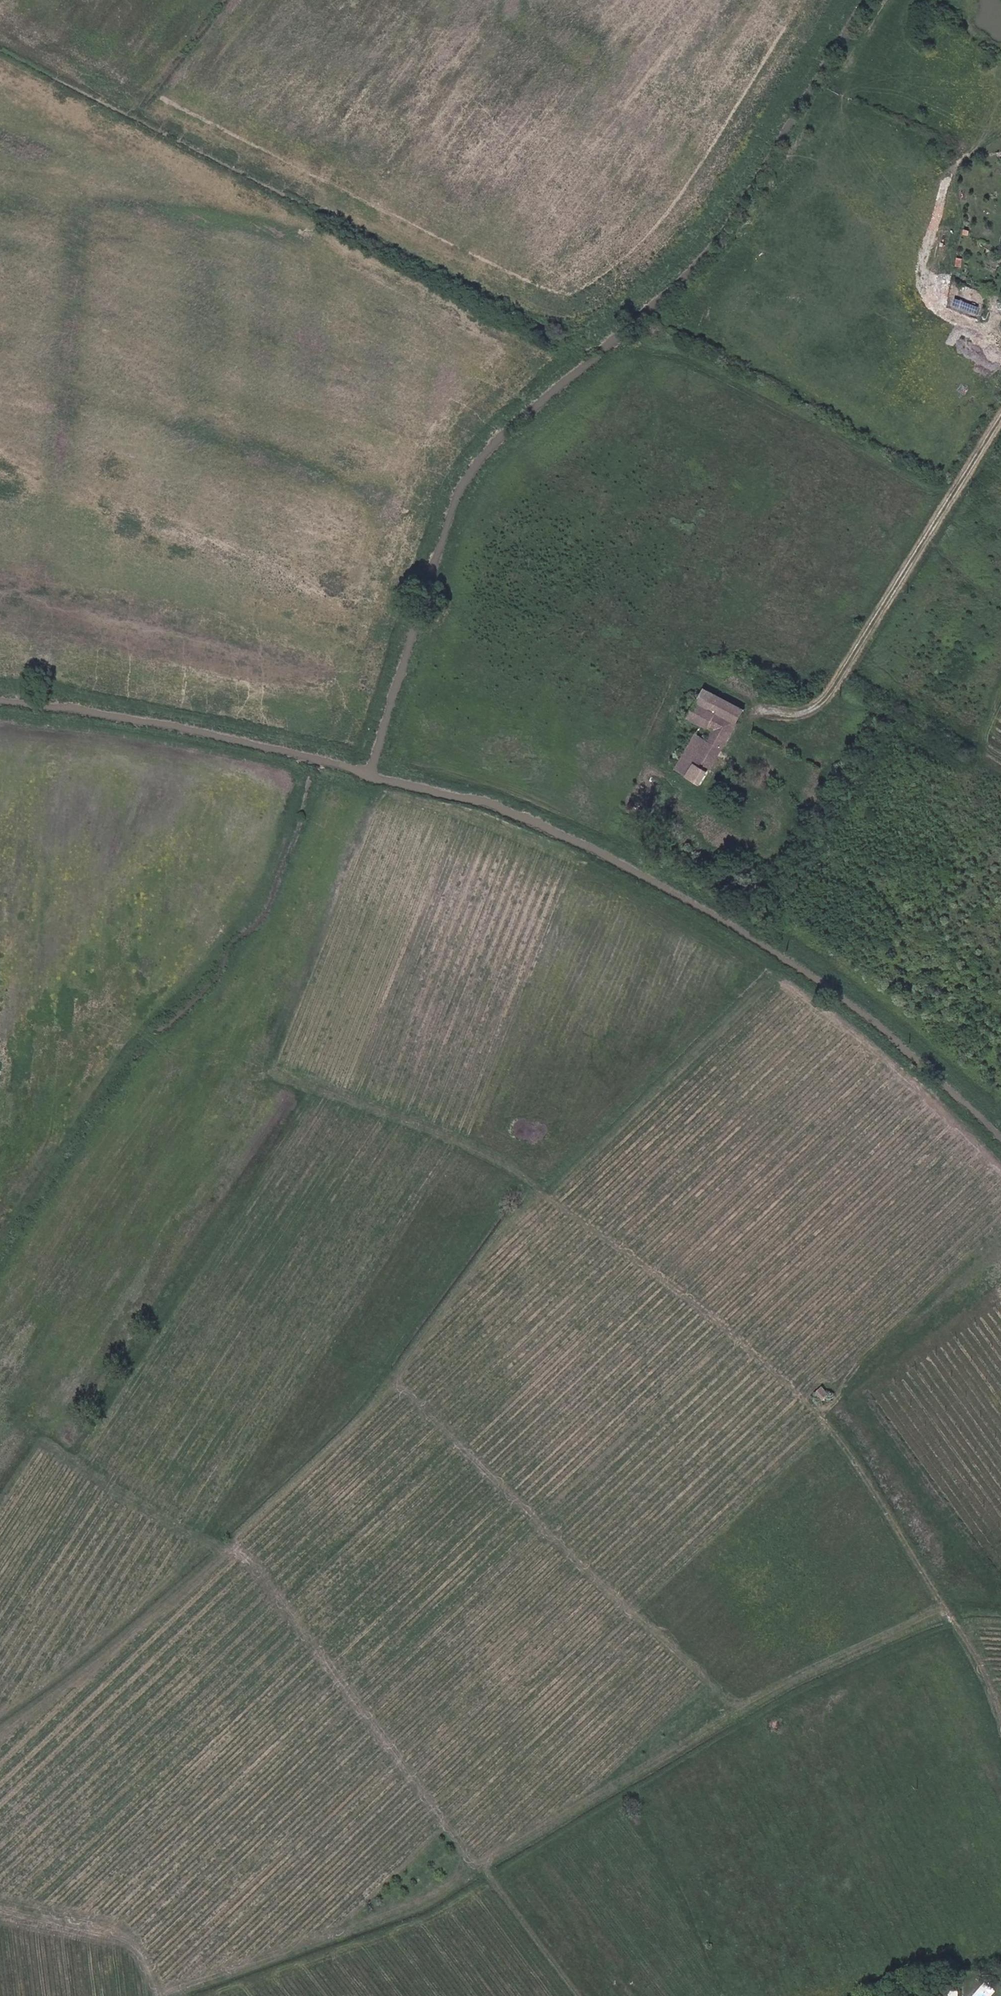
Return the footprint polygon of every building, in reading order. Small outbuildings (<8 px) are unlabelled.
[(700,723),(709,708),(716,694),(705,688),(690,716),(700,723)] [(744,710),(716,694),(709,708),(736,724),(744,710)] [(715,731),(689,777),(698,782),(702,783),(736,724),(709,708),(700,723),(715,731)] [(675,769),(689,777),(715,731),(700,723),(675,769)] [(826,1388),(816,1398),(823,1405),(834,1395),(826,1388)]
